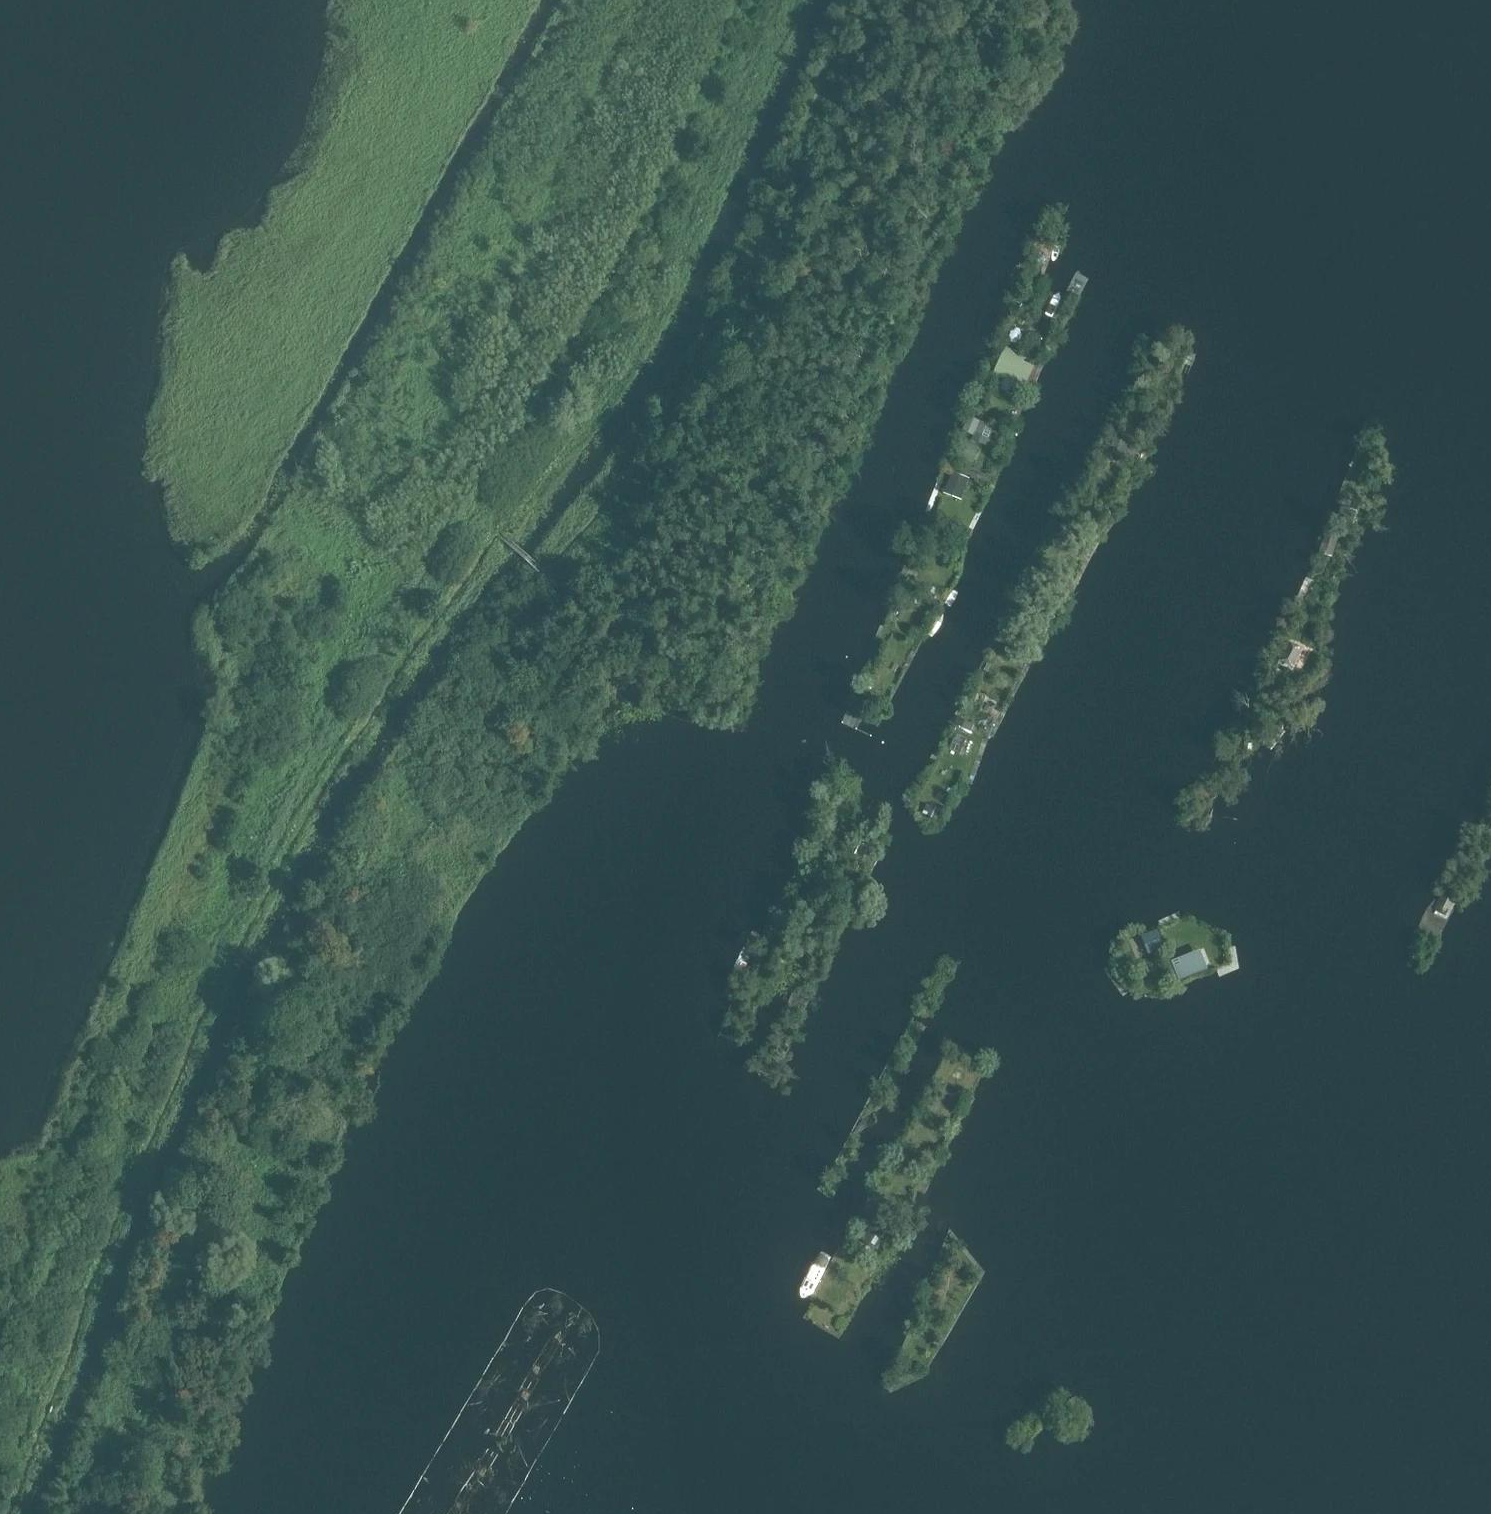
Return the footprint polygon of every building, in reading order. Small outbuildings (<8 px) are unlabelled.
[(1043,226),(1038,240),(1050,244),(1055,229),(1043,226)] [(970,416),(963,430),(975,436),(981,421),(970,416)] [(981,421),(975,436),(987,441),(994,427),(981,421)] [(966,442),(960,458),(971,462),(978,447),(966,442)] [(953,472),(945,493),(962,500),(969,479),(953,472)] [(1038,575),(1034,585),(1043,589),(1048,578),(1038,575)] [(1289,641),(1280,660),(1295,667),(1304,649),(1289,641)] [(958,717),(955,723),(970,731),(974,725),(958,717)] [(957,734),(950,749),(960,754),(967,738),(957,734)] [(841,797),(838,806),(847,808),(849,800),(841,797)] [(927,805),(924,813),(935,818),(939,810),(927,805)] [(1444,890),(1437,905),(1451,912),(1458,897),(1444,890)] [(1158,930),(1142,937),(1149,954),(1165,947),(1158,930)] [(1189,955),(1173,961),(1180,980),(1196,973),(1189,955)] [(872,1227),(864,1239),(877,1247),(884,1235),(872,1227)] [(950,1263),(948,1267),(956,1271),(958,1267),(950,1263)]
